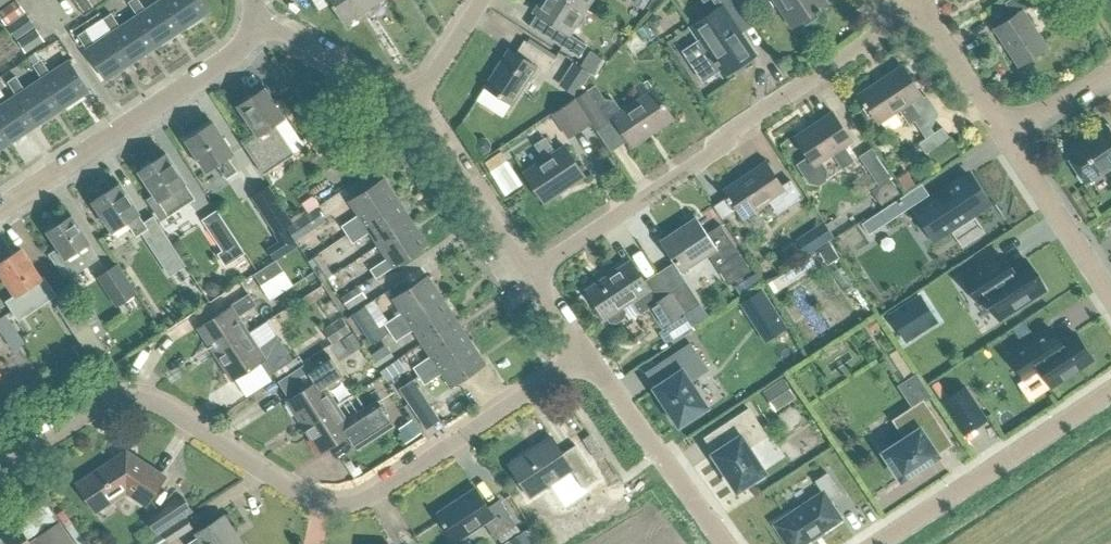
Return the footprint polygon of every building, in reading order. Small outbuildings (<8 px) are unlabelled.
[(83,12),(92,6),(89,0),(75,0),(83,12)] [(145,9),(139,0),(131,0),(128,1),(137,14),(158,45),(183,28),(164,0),(159,0),(145,9)] [(183,28),(209,11),(202,0),(164,0),(183,28)] [(359,0),(328,0),(344,24),(365,10),(359,0)] [(365,10),(381,0),(359,0),(365,10)] [(536,14),(529,25),(578,57),(587,44),(566,31),(583,7),(573,0),(545,0),(537,13),(533,10),(533,11),(536,14)] [(633,2),(643,9),(648,0),(634,0),(633,2)] [(736,0),(711,0),(717,9),(691,26),(699,38),(680,50),(702,82),(720,70),(723,75),(755,54),(735,25),(748,17),(736,0)] [(792,26),(814,11),(816,13),(821,10),(819,8),(826,4),(824,0),(774,0),(792,26)] [(1005,2),(1014,16),(994,29),(1018,65),(1046,46),(1023,10),(1038,0),(1008,0),(1005,2)] [(1047,13),(1057,6),(1053,0),(1038,0),(1047,13)] [(10,19),(21,11),(16,3),(5,11),(10,19)] [(137,14),(120,26),(111,13),(103,18),(112,31),(133,62),(158,45),(137,14)] [(659,24),(660,18),(656,13),(646,20),(653,29),(659,24)] [(17,38),(33,27),(25,15),(9,26),(17,38)] [(26,52),(42,40),(35,30),(19,42),(26,52)] [(112,31),(94,43),(86,30),(78,35),(86,48),(106,79),(133,62),(112,31)] [(528,38),(526,41),(524,40),(516,53),(509,48),(484,86),(512,104),(536,67),(545,73),(554,59),(548,55),(550,51),(528,38)] [(604,60),(590,50),(579,66),(594,76),(604,60)] [(42,77),(62,108),(88,91),(68,60),(50,72),(41,59),(33,64),(42,77)] [(590,73),(572,62),(558,84),(575,95),(590,73)] [(910,102),(921,95),(901,65),(859,93),(879,123),(899,109),(909,124),(920,116),(910,102)] [(42,77),(24,89),(16,76),(8,81),(16,94),(17,94),(37,125),(62,108),(42,77)] [(263,174),(288,157),(269,127),(284,117),(265,87),(237,105),(254,130),(240,140),(263,174)] [(596,129),(608,121),(587,90),(575,98),(596,129)] [(631,145),(673,117),(654,90),(612,118),(631,145)] [(16,94),(0,105),(0,124),(12,142),(37,125),(17,94),(16,94)] [(568,137),(590,122),(574,99),(552,113),(568,137)] [(794,136),(807,155),(794,164),(807,182),(818,185),(825,180),(827,170),(821,161),(832,154),(842,169),(854,160),(844,146),(851,141),(832,111),(794,136)] [(226,178),(237,171),(227,156),(233,152),(213,122),(185,140),(206,170),(216,163),(226,178)] [(1064,151),(1085,184),(1110,167),(1110,132),(1105,123),(1064,151)] [(12,142),(0,124),(0,149),(12,142)] [(952,149),(946,139),(949,137),(942,126),(919,142),(926,153),(927,152),(933,161),(952,149)] [(544,202),(584,175),(564,145),(555,151),(545,136),(534,144),(544,158),(523,172),(544,202)] [(878,185),(891,176),(872,147),(859,156),(878,185)] [(183,205),(194,197),(184,183),(185,182),(166,153),(138,171),(154,194),(147,199),(159,217),(163,218),(174,211),(175,207),(173,205),(180,200),(183,205)] [(785,190),(765,161),(723,189),(728,196),(737,208),(743,218),(769,201),(775,209),(790,198),(784,190),(785,190)] [(969,174),(915,211),(933,237),(949,227),(951,230),(973,215),(971,210),(987,200),(969,174)] [(347,234),(398,200),(384,178),(349,201),(358,214),(341,225),(347,234)] [(136,235),(141,232),(170,275),(185,265),(152,215),(143,222),(138,213),(139,213),(119,183),(92,201),(112,231),(127,221),(136,235)] [(293,223),(275,197),(268,187),(252,198),(276,234),(287,227),(293,223)] [(885,222),(908,207),(901,196),(878,212),(885,222)] [(225,207),(244,238),(257,229),(238,199),(225,207)] [(413,221),(398,200),(347,234),(353,242),(369,231),(378,244),(413,221)] [(316,207),(293,223),(287,227),(294,239),(325,220),(316,207)] [(244,251),(237,241),(217,210),(203,219),(223,250),(216,255),(223,265),(244,251)] [(728,284),(750,270),(720,224),(706,233),(694,214),(658,237),(681,272),(708,254),(728,284)] [(77,261),(82,258),(87,264),(98,257),(88,243),(89,242),(71,215),(47,231),(58,248),(50,254),(63,274),(70,276),(78,270),(79,264),(77,261)] [(413,221),(378,244),(387,258),(370,269),(376,278),(392,267),(393,267),(427,244),(413,221)] [(847,252),(861,245),(854,232),(840,239),(847,252)] [(257,233),(245,238),(250,252),(263,247),(257,233)] [(54,288),(45,275),(41,278),(21,248),(0,262),(0,271),(16,295),(32,284),(41,297),(54,288)] [(333,274),(318,253),(306,261),(320,282),(333,274)] [(991,257),(961,276),(979,302),(985,297),(999,318),(1043,289),(1023,257),(1000,272),(991,257)] [(262,286),(284,272),(276,259),(254,274),(262,286)] [(623,307),(633,300),(641,295),(649,306),(662,327),(684,313),(670,292),(658,300),(631,259),(585,289),(605,319),(606,318),(609,322),(615,323),(624,317),(625,311),(623,307)] [(121,302),(136,293),(117,264),(102,273),(121,302)] [(750,288),(762,281),(756,272),(744,279),(750,288)] [(401,312),(384,323),(390,331),(442,297),(427,275),(392,298),(401,312)] [(788,277),(777,284),(789,302),(800,295),(788,277)] [(348,308),(365,296),(359,286),(341,298),(348,308)] [(764,341),(787,326),(761,288),(739,302),(764,341)] [(215,354),(248,332),(238,316),(257,304),(249,293),(230,305),(231,306),(198,328),(215,354)] [(920,293),(886,314),(904,342),(938,320),(920,293)] [(442,297),(390,331),(396,340),(413,329),(421,342),(456,319),(442,297)] [(390,331),(384,323),(370,302),(350,314),(369,345),(390,331)] [(350,331),(340,317),(322,329),(331,343),(350,331)] [(875,317),(865,323),(870,331),(880,325),(875,317)] [(19,336),(8,319),(0,324),(11,342),(19,336)] [(456,319),(421,342),(430,355),(413,367),(419,375),(470,341),(456,319)] [(1018,338),(1030,330),(1023,320),(1011,327),(1018,338)] [(1008,354),(1024,378),(1039,368),(1050,384),(1090,358),(1072,331),(1045,349),(1036,335),(1008,354)] [(248,332),(215,354),(232,380),(260,361),(269,375),(293,360),(277,335),(259,347),(248,332)] [(919,336),(909,343),(924,362),(933,355),(919,336)] [(485,363),(470,341),(419,375),(424,384),(442,373),(451,386),(485,363)] [(379,369),(395,359),(386,344),(369,354),(379,369)] [(678,421),(703,405),(687,382),(706,369),(689,344),(664,360),(675,375),(656,388),(678,421)] [(303,426),(337,404),(327,389),(344,378),(328,354),(306,368),(315,382),(286,400),(303,426)] [(397,357),(395,359),(379,369),(388,385),(397,379),(403,366),(397,357)] [(940,357),(921,371),(936,392),(955,378),(940,357)] [(799,399),(815,384),(808,376),(792,391),(799,399)] [(761,391),(774,410),(794,397),(781,378),(761,391)] [(1035,384),(1015,381),(1013,399),(1033,402),(1035,384)] [(412,406),(421,400),(410,383),(401,390),(412,406)] [(971,385),(951,399),(972,429),(991,416),(971,385)] [(426,428),(439,419),(425,398),(421,400),(412,406),(426,428)] [(337,404),(303,426),(320,453),(349,434),(358,448),(394,424),(378,400),(347,420),(337,404)] [(905,438),(883,452),(901,479),(937,455),(925,437),(940,427),(923,400),(893,419),(905,438)] [(721,426),(731,441),(713,453),(736,489),(764,472),(747,447),(766,435),(748,408),(721,426)] [(583,487),(597,478),(575,444),(562,453),(552,436),(509,465),(529,496),(571,468),(583,487)] [(146,504),(165,476),(126,451),(77,483),(95,511),(131,487),(142,494),(139,499),(146,504)] [(842,517),(830,500),(842,492),(828,471),(816,479),(824,490),(775,522),(789,543),(802,543),(842,517)] [(495,538),(516,524),(500,499),(488,506),(475,487),(436,513),(455,542),(484,522),(495,538)] [(157,533),(171,524),(192,510),(182,496),(148,519),(157,533)] [(197,535),(184,543),(243,543),(224,515),(196,533),(197,535)] [(169,542),(192,527),(185,516),(161,531),(169,542)] [(59,522),(37,536),(38,536),(30,541),(18,523),(0,535),(0,543),(74,543),(59,522)] [(161,532),(143,543),(166,543),(168,542),(161,532)]
